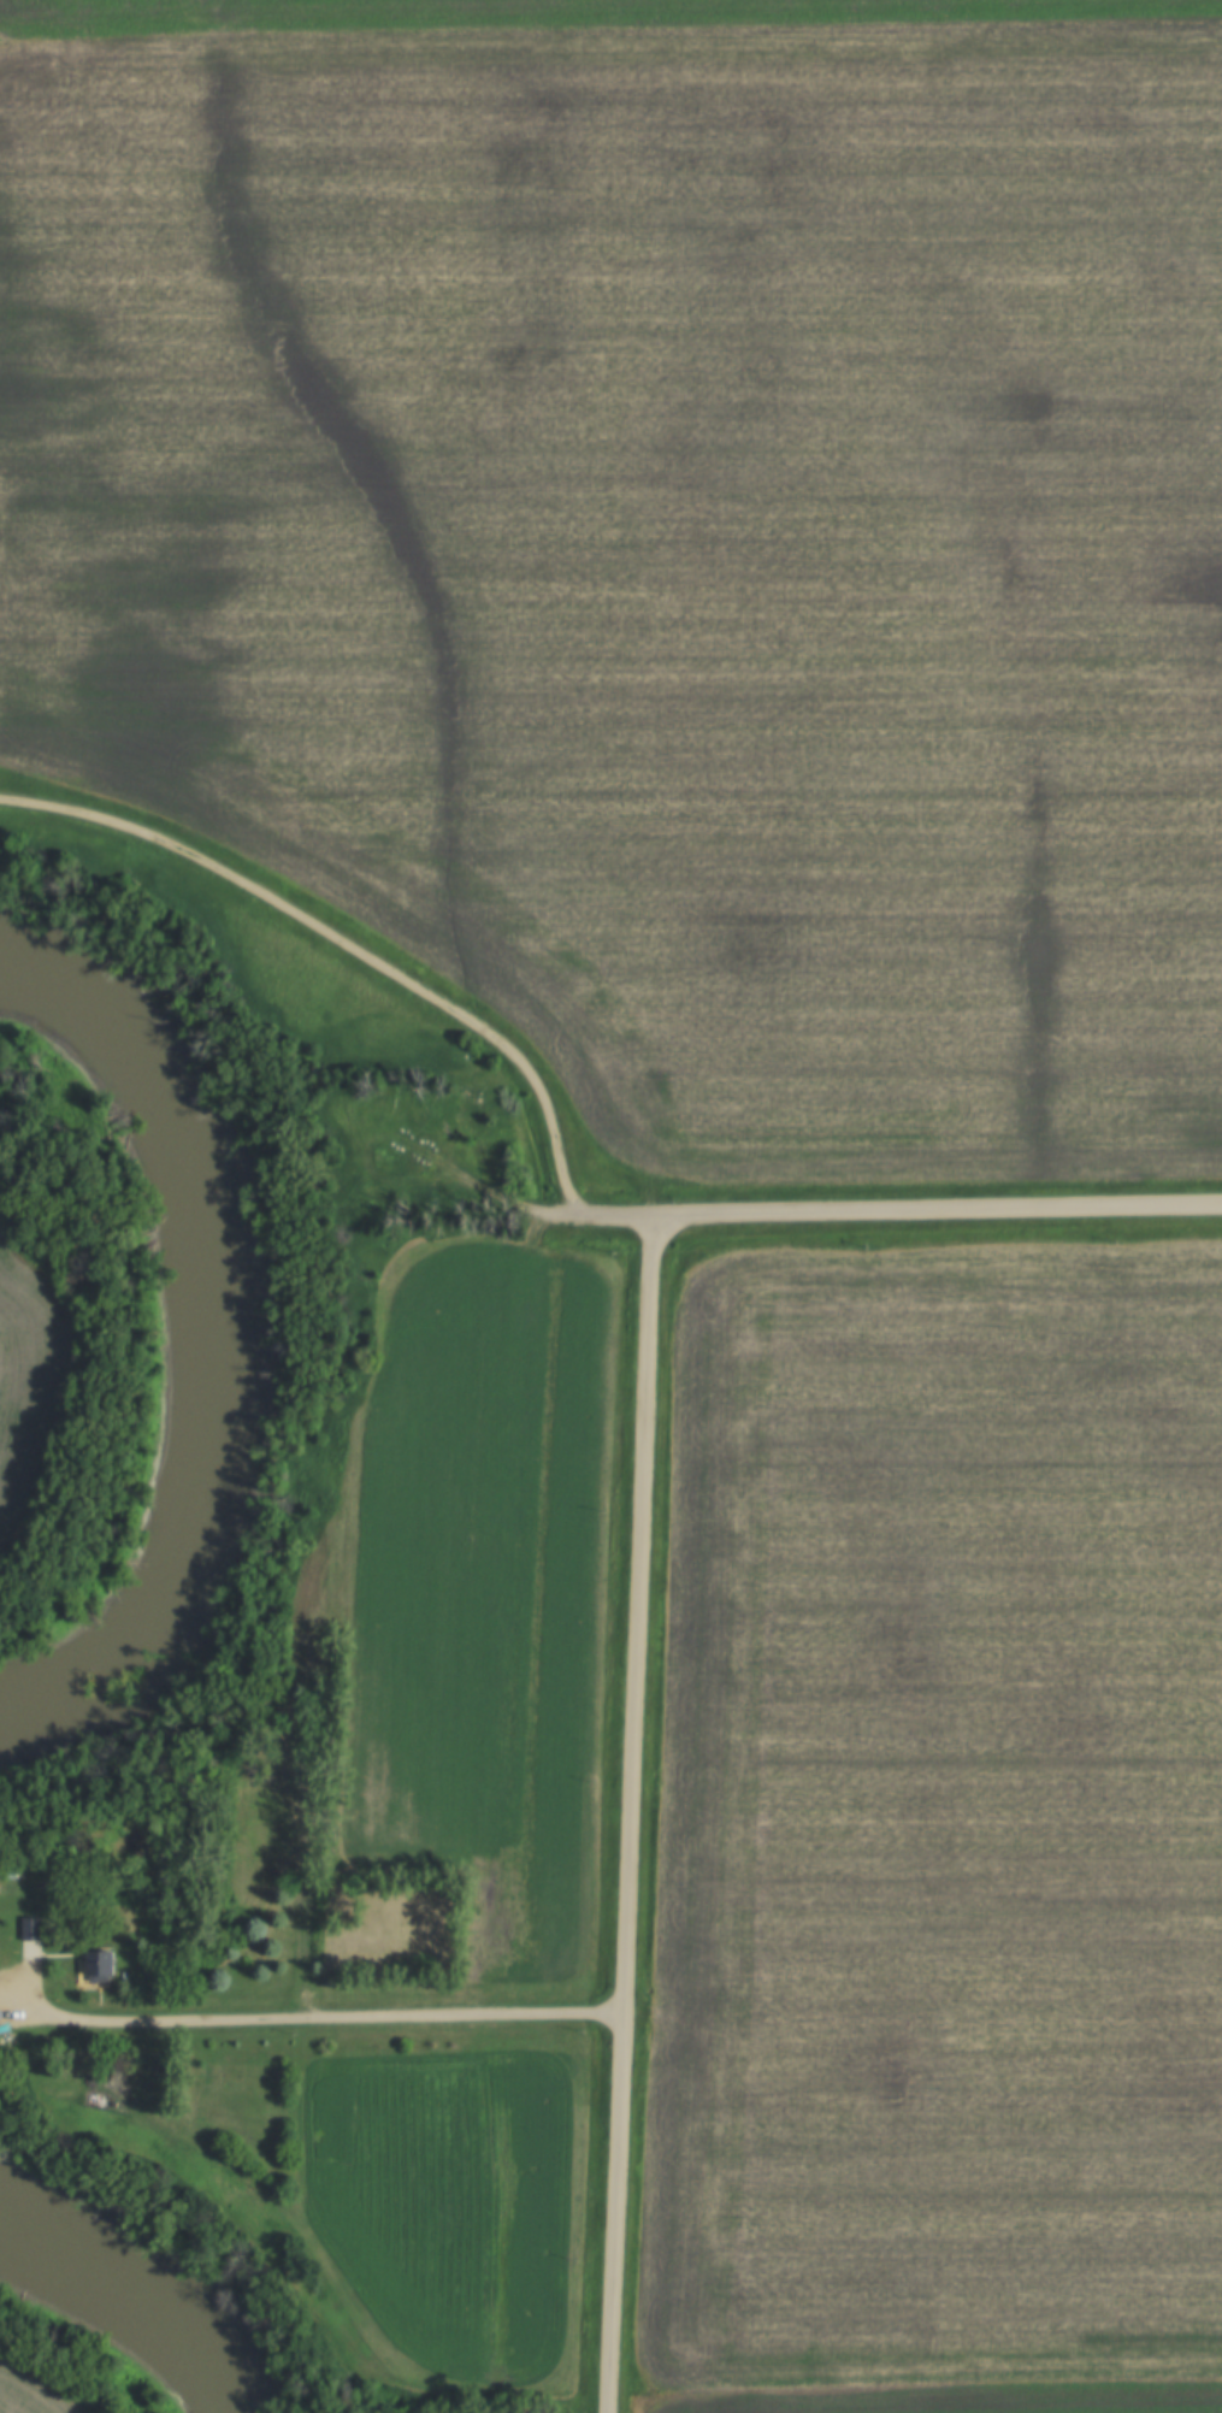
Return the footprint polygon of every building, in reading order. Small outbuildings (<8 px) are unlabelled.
[(40,1917),(21,1916),(21,1939),(40,1940),(40,1917)] [(84,1979),(112,1978),(111,1950),(83,1951),(84,1979)]
